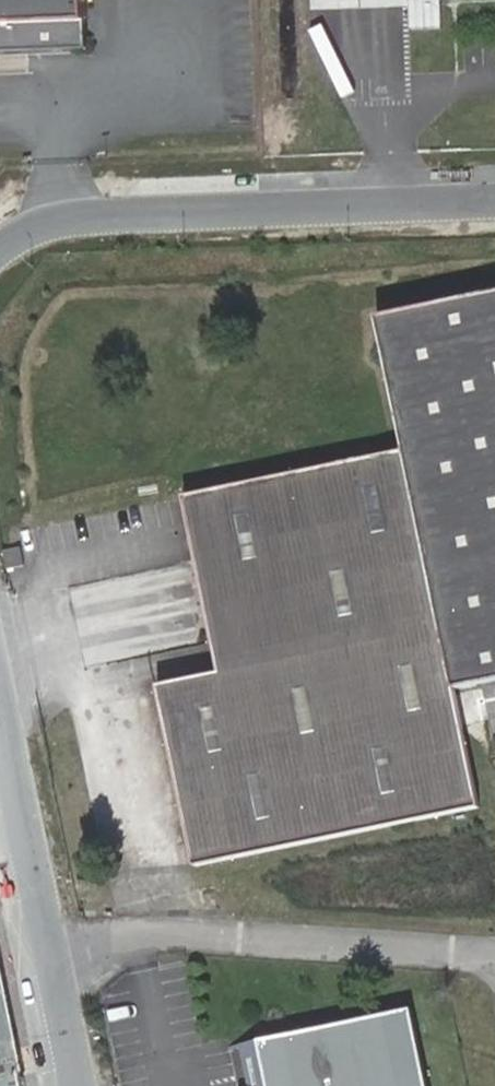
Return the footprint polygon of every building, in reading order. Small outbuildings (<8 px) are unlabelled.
[(87,0),(0,0),(0,26),(88,23),(87,0)] [(318,16),(410,13),(409,0),(317,0),(318,16)] [(442,0),(409,0),(410,13),(411,32),(443,30),(442,0)] [(367,319),(395,450),(182,491),(216,657),(152,671),(189,853),(470,797),(448,693),(494,683),(494,291),(367,319)] [(0,541),(0,552),(2,561),(13,559),(19,557),(15,537),(0,541)] [(416,1013),(261,1045),(258,1051),(264,1085),(431,1085),(416,1013)]
